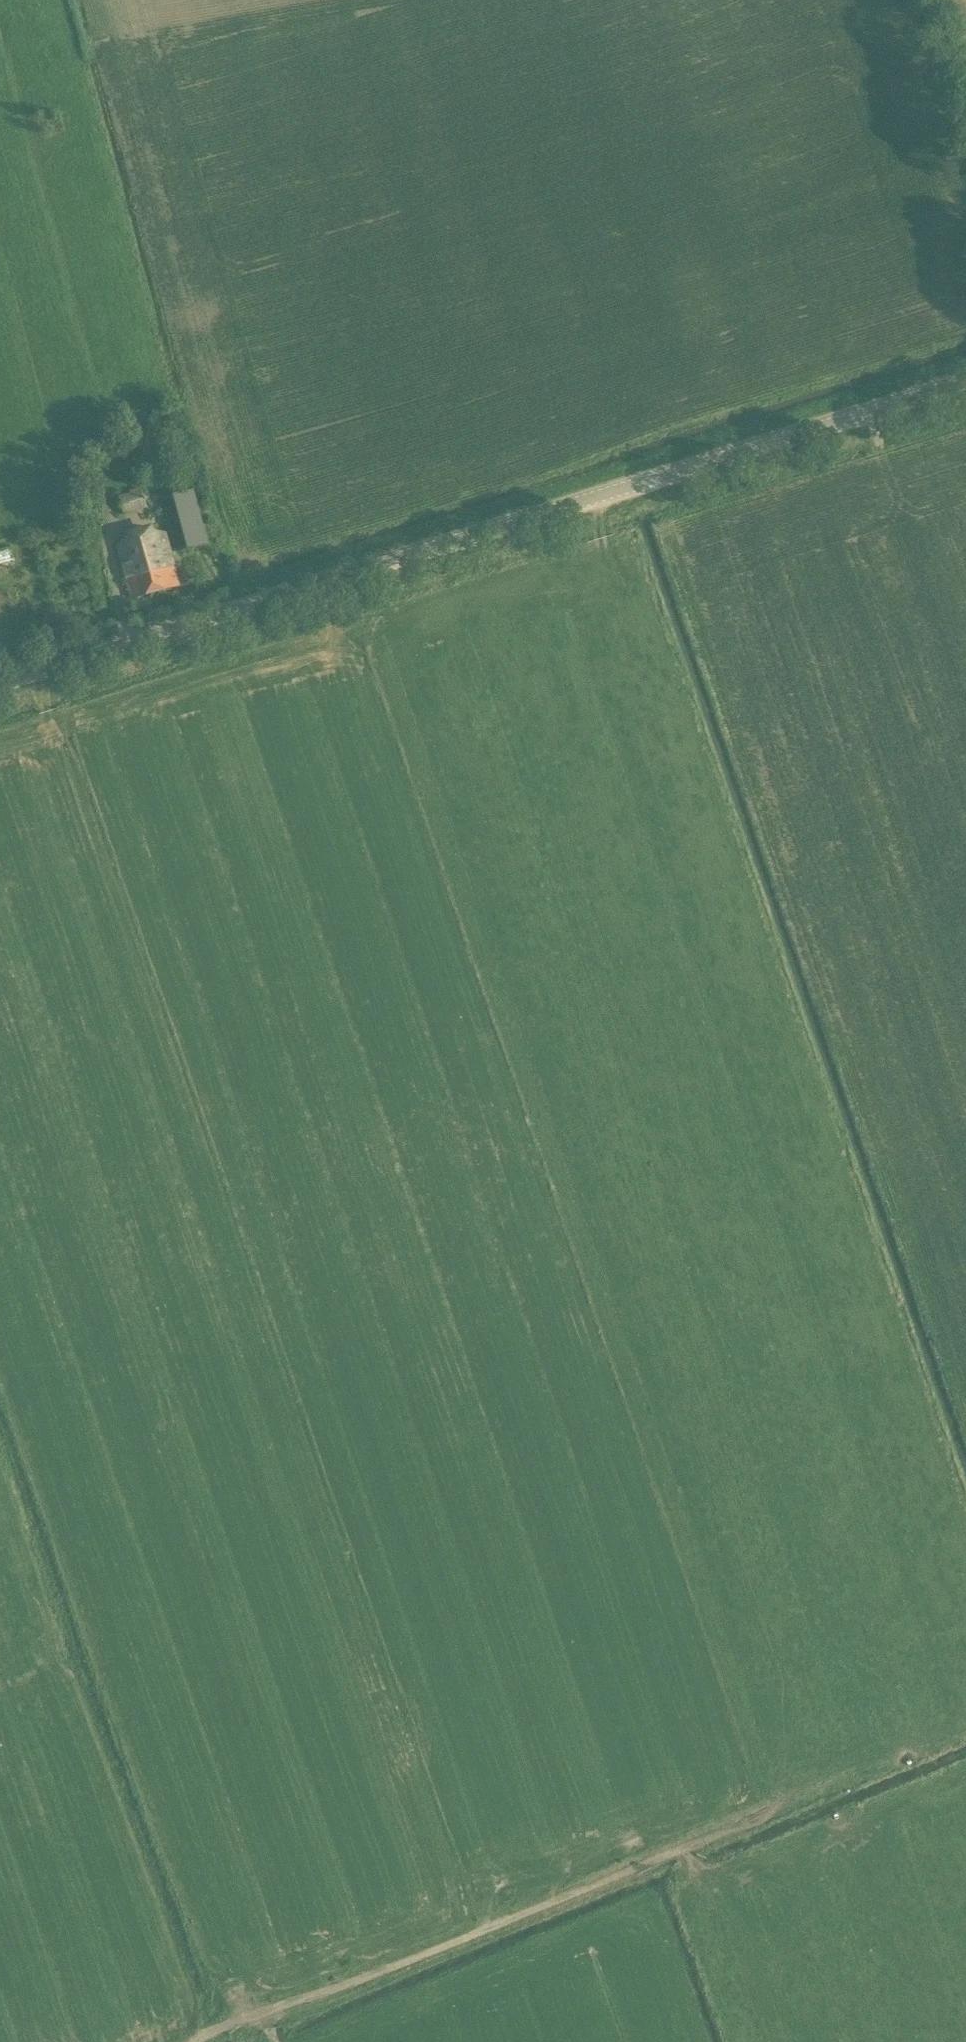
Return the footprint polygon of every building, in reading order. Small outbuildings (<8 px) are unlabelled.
[(166,409),(153,415),(159,428),(172,422),(166,409)] [(143,489),(119,491),(121,511),(145,508),(143,489)] [(193,491),(166,498),(166,499),(180,549),(180,550),(207,543),(195,496),(194,492),(193,491)] [(167,535),(120,547),(134,598),(180,586),(167,535)] [(0,545),(0,563),(12,560),(7,543),(0,545)]
